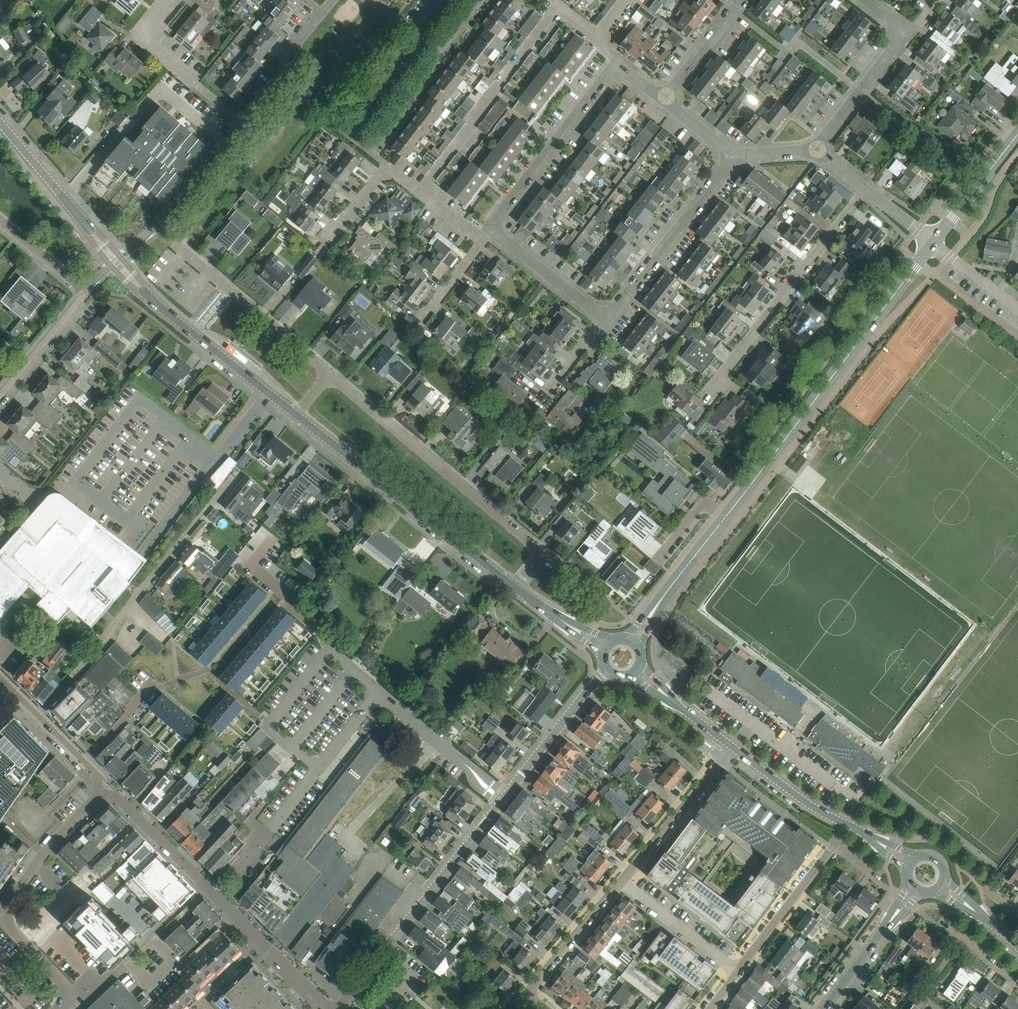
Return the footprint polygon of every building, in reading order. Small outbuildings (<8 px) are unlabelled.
[(125,0),(119,7),(130,16),(141,3),(138,0),(124,0),(125,0)] [(203,0),(199,5),(209,13),(217,3),(213,0),(203,0)] [(287,0),(274,0),(272,2),(276,5),(289,17),(294,11),(297,14),(300,11),(287,0)] [(300,11),(304,6),(297,0),(287,0),(300,11)] [(503,0),(501,0),(495,8),(510,19),(517,11),(503,0)] [(521,0),(503,0),(517,11),(524,2),(521,0)] [(584,0),(566,0),(580,11),(587,2),(584,0)] [(657,0),(655,0),(649,8),(651,10),(653,8),(657,11),(663,4),(657,0)] [(710,0),(693,0),(695,1),(695,2),(708,12),(709,10),(712,12),(716,6),(714,4),(710,0)] [(773,0),(763,0),(759,4),(772,14),(779,4),(773,0)] [(972,4),(975,0),(953,0),(951,1),(957,6),(954,10),(967,20),(971,16),(966,12),(972,4)] [(237,12),(242,5),(239,2),(233,9),(237,12)] [(289,17),(276,5),(272,2),(265,10),(265,11),(269,14),(283,25),(289,17)] [(708,12),(695,2),(691,7),(685,2),(682,6),(701,21),(708,12)] [(1004,12),(999,18),(1007,24),(1012,18),(1008,15),(1014,7),(1008,2),(1002,10),(1004,12)] [(607,13),(612,7),(608,4),(603,10),(607,13)] [(772,14),(759,4),(756,9),(752,7),(749,11),(765,23),(771,15),(772,14)] [(827,7),(824,4),(819,11),(822,14),(827,7)] [(652,23),(656,17),(641,5),(637,11),(652,23)] [(114,36),(100,24),(98,26),(96,23),(103,14),(94,6),(79,24),(89,32),(89,31),(92,34),(88,38),(102,50),(114,36)] [(701,21),(682,6),(679,10),(680,11),(677,15),(682,19),(695,29),(701,21)] [(811,14),(816,8),(812,6),(807,12),(811,14)] [(510,19),(495,8),(488,16),(504,28),(510,19)] [(978,28),(967,20),(954,10),(950,14),(945,10),(938,18),(958,33),(957,33),(960,36),(966,28),(973,34),(978,28)] [(204,37),(218,21),(209,13),(208,14),(209,14),(205,19),(196,11),(187,22),(201,33),(204,37)] [(283,25),(269,14),(265,11),(258,20),(263,23),(283,40),(288,35),(280,28),(283,25)] [(817,20),(822,14),(819,11),(814,18),(817,20)] [(805,22),(811,14),(807,12),(802,19),(805,22)] [(868,28),(872,23),(859,13),(852,22),(868,34),(871,31),(868,28)] [(504,28),(488,16),(482,25),(484,27),(496,36),(497,36),(504,28)] [(597,26),(602,19),(599,16),(593,23),(597,26)] [(957,33),(958,33),(938,18),(932,27),(938,32),(935,36),(940,40),(951,48),(954,44),(960,36),(957,33)] [(666,25),(658,19),(654,24),(662,31),(666,25)] [(695,29),(682,19),(678,24),(671,19),(668,23),(678,31),(688,38),(695,29)] [(529,34),(536,26),(532,22),(528,20),(522,28),(529,34)] [(196,39),(201,33),(187,22),(178,33),(187,40),(183,46),(191,53),(198,45),(200,42),(196,39)] [(868,34),(852,22),(845,32),(858,41),(861,36),(865,39),(868,34)] [(61,23),(57,28),(61,31),(65,27),(61,23)] [(263,23),(256,31),(260,35),(273,46),(277,41),(281,44),(283,40),(263,23)] [(808,32),(813,26),(810,23),(805,29),(808,32)] [(797,33),(802,26),(798,24),(793,30),(797,33)] [(629,52),(644,33),(635,26),(620,45),(629,52)] [(28,41),(22,27),(13,31),(19,44),(28,41)] [(244,36),(249,30),(246,27),(241,33),(244,36)] [(501,40),(497,36),(496,36),(484,27),(477,36),(480,37),(494,49),(501,40)] [(556,39),(563,30),(560,27),(553,37),(556,39)] [(792,39),(797,33),(793,30),(788,37),(792,39)] [(684,39),(673,31),(667,39),(677,47),(684,39)] [(854,46),(858,41),(845,32),(838,41),(854,53),(857,49),(854,46)] [(239,43),(244,36),(241,33),(235,40),(239,43)] [(637,59),(652,39),(648,36),(644,33),(629,52),(637,59)] [(273,46),(260,35),(253,43),(266,54),(273,46)] [(536,113),(566,76),(570,79),(593,48),(595,50),(596,50),(576,35),(570,43),(553,65),(549,62),(519,101),(516,104),(512,109),(532,124),(539,115),(536,113)] [(523,43),(519,40),(515,36),(511,41),(519,48),(523,43)] [(955,51),(951,48),(940,40),(935,36),(933,39),(931,39),(929,38),(922,46),(936,57),(940,60),(941,61),(947,53),(951,56),(955,51)] [(494,49),(480,37),(473,46),(488,57),(494,49)] [(764,47),(752,38),(747,43),(744,41),(741,45),(757,56),(764,47)] [(659,48),(655,44),(656,43),(652,39),(637,59),(646,65),(656,53),(659,48)] [(854,53),(838,41),(831,50),(843,59),(847,54),(851,57),(854,53)] [(263,58),(266,54),(253,43),(246,52),(251,56),(267,69),(271,64),(263,58)] [(544,55),(551,45),(548,43),(541,52),(544,55)] [(230,53),(235,47),(231,44),(227,50),(230,53)] [(0,45),(0,64),(4,61),(10,57),(8,55),(15,49),(11,45),(5,50),(0,45)] [(757,56),(741,45),(738,49),(741,51),(737,57),(750,66),(757,56)] [(488,57),(473,46),(467,54),(466,54),(476,63),(481,66),(488,57)] [(934,69),(940,60),(936,57),(922,46),(915,54),(920,58),(917,63),(925,69),(928,71),(931,74),(934,69)] [(142,63),(130,54),(125,50),(122,54),(116,49),(115,49),(113,52),(109,56),(106,61),(117,70),(119,68),(130,78),(136,71),(142,63)] [(655,72),(670,53),(665,49),(660,56),(656,53),(646,65),(655,72)] [(48,73),(41,66),(47,58),(38,50),(30,59),(34,63),(12,84),(18,90),(26,82),(32,88),(48,73)] [(224,59),(230,53),(227,50),(221,56),(224,59)] [(476,63),(466,54),(467,54),(461,50),(462,51),(455,59),(470,71),(476,63)] [(978,50),(974,55),(979,59),(983,54),(978,50)] [(267,69),(251,56),(246,52),(239,60),(244,64),(257,75),(261,70),(264,73),(267,69)] [(527,65),(534,56),(531,53),(524,63),(527,65)] [(727,63),(727,62),(719,56),(715,61),(712,59),(709,63),(724,75),(731,66),(727,63)] [(750,66),(737,57),(734,61),(730,59),(727,62),(727,63),(731,66),(742,75),(750,66)] [(790,68),(795,61),(791,58),(786,65),(790,68)] [(470,71),(455,59),(448,68),(463,80),(470,71)] [(776,71),(783,63),(778,59),(772,68),(773,69),(776,71)] [(257,75),(244,64),(239,60),(232,69),(237,73),(250,83),(257,75)] [(216,69),(221,64),(217,61),(212,67),(216,69)] [(984,78),(998,89),(1007,78),(1017,87),(1017,61),(1009,73),(996,63),(984,78)] [(724,75),(709,63),(706,67),(709,69),(705,74),(717,84),(724,75)] [(936,80),(917,65),(925,72),(921,76),(907,65),(898,77),(910,86),(916,79),(929,88),(936,80)] [(210,76),(216,69),(212,67),(207,73),(210,76)] [(463,80),(448,68),(442,76),(457,88),(463,80)] [(788,70),(784,68),(779,74),(783,77),(788,70)] [(515,80),(522,71),(519,69),(512,78),(515,80)] [(771,78),(776,71),(773,69),(767,75),(771,78)] [(826,81),(812,70),(808,75),(809,76),(806,80),(819,90),(826,81)] [(250,83),(237,73),(230,81),(243,92),(245,89),(249,91),(253,86),(250,83)] [(717,84),(705,74),(701,79),(698,77),(695,81),(710,93),(717,84)] [(778,83),(783,77),(779,74),(774,81),(778,83)] [(957,75),(953,80),(958,85),(962,79),(957,75)] [(457,88),(442,76),(435,85),(450,97),(457,88)] [(918,104),(907,96),(913,88),(910,86),(898,77),(889,88),(903,99),(900,104),(892,97),(892,98),(911,113),(918,104)] [(744,88),(750,81),(746,78),(740,85),(744,88)] [(74,103),(66,96),(73,88),(63,79),(56,88),(48,98),(50,99),(37,114),(39,116),(38,117),(40,118),(41,117),(50,124),(64,108),(67,111),(74,103)] [(819,90),(806,80),(802,86),(800,84),(797,88),(812,100),(819,90)] [(240,95),(243,92),(230,81),(223,90),(240,104),(244,99),(240,95)] [(710,93),(695,81),(692,85),(695,87),(691,93),(703,102),(710,93)] [(748,91),(753,84),(750,81),(744,88),(748,91)] [(764,91),(769,84),(766,81),(760,88),(764,91)] [(767,93),(773,87),(769,84),(764,91),(767,93)] [(977,125),(961,112),(964,108),(973,115),(977,110),(969,104),(964,100),(965,98),(954,90),(955,89),(950,84),(940,96),(943,98),(946,94),(959,104),(956,108),(954,106),(944,119),(938,126),(954,140),(964,128),(970,133),(968,135),(969,135),(977,125)] [(450,97),(435,85),(428,94),(431,96),(432,96),(443,105),(450,97)] [(1007,101),(999,95),(995,92),(994,93),(985,86),(971,103),(983,112),(990,103),(999,110),(1007,101)] [(626,100),(634,91),(629,87),(621,97),(626,100)] [(734,97),(739,90),(736,88),(731,94),(734,97)] [(812,100),(797,88),(794,92),(796,94),(792,99),(805,109),(812,100)] [(476,103),(483,95),(479,91),(475,96),(472,93),(468,97),(476,103)] [(519,101),(506,91),(503,94),(516,104),(519,101)] [(632,103),(638,95),(634,91),(626,100),(631,104),(632,103)] [(95,93),(89,97),(94,104),(100,100),(95,93)] [(626,100),(621,97),(617,93),(615,96),(614,94),(610,100),(611,101),(610,102),(625,113),(629,108),(634,113),(638,108),(632,103),(631,104),(626,100)] [(741,102),(746,96),(743,93),(738,100),(741,102)] [(729,104),(734,97),(731,94),(726,101),(729,104)] [(447,108),(443,105),(432,96),(431,96),(425,104),(440,116),(447,108)] [(469,112),(476,103),(468,97),(462,106),(469,112)] [(510,105),(501,98),(497,102),(506,109),(510,105)] [(783,106),(774,99),(771,104),(773,106),(769,111),(782,120),(789,112),(789,111),(783,106)] [(805,109),(792,99),(788,104),(786,102),(783,106),(789,111),(789,112),(798,118),(805,109)] [(82,132),(88,115),(91,105),(86,100),(68,120),(76,126),(61,142),(64,144),(63,146),(68,151),(70,150),(72,152),(79,145),(82,142),(83,143),(86,144),(89,140),(88,138),(89,137),(82,132)] [(742,103),(741,102),(738,100),(730,109),(734,112),(737,114),(740,110),(738,108),(742,103)] [(506,109),(497,102),(494,106),(503,113),(506,109)] [(625,113),(610,102),(604,111),(618,122),(625,113)] [(444,119),(440,116),(425,104),(418,113),(433,125),(437,128),(444,119)] [(722,113),(727,107),(724,104),(718,110),(722,113)] [(463,120),(469,112),(462,106),(455,114),(458,117),(463,120)] [(503,113),(494,106),(491,110),(499,117),(503,113)] [(93,175),(93,176),(110,190),(110,189),(126,170),(165,203),(187,177),(192,171),(211,149),(176,120),(177,120),(161,107),(160,107),(163,109),(138,139),(141,141),(124,162),(113,153),(94,175),(93,175)] [(120,126),(127,117),(121,109),(112,119),(120,126)] [(709,121),(715,113),(711,109),(704,118),(709,121)] [(729,118),(734,112),(730,109),(725,116),(729,118)] [(499,117),(491,110),(487,115),(496,122),(499,117)] [(618,122),(604,111),(597,119),(612,130),(618,122)] [(770,125),(767,123),(760,118),(752,111),(749,115),(751,117),(747,122),(760,132),(762,129),(765,131),(770,125)] [(782,120),(769,111),(766,116),(763,114),(760,118),(767,123),(770,125),(775,129),(782,120)] [(433,125),(418,113),(412,122),(427,134),(433,125)] [(713,125),(720,116),(715,113),(709,121),(713,125)] [(496,122),(487,115),(484,119),(493,126),(496,122)] [(466,122),(463,120),(458,117),(455,121),(458,124),(455,128),(459,131),(466,122)] [(496,182),(532,136),(526,131),(530,126),(519,118),(480,168),(471,162),(448,193),(467,208),(467,207),(465,206),(488,176),(496,182)] [(498,130),(505,120),(502,118),(495,127),(498,130)] [(875,142),(868,137),(876,127),(864,118),(853,132),(860,137),(851,148),(863,157),(875,142)] [(493,126),(484,119),(481,123),(490,130),(493,126)] [(612,130),(597,119),(590,128),(605,139),(612,130)] [(654,136),(661,127),(651,119),(644,128),(654,136)] [(721,131),(727,122),(723,119),(716,127),(721,131)] [(427,134),(412,122),(405,131),(420,142),(427,134)] [(725,134),(731,126),(732,125),(727,122),(721,131),(725,134)] [(760,132),(747,122),(743,128),(741,126),(738,129),(753,141),(760,132)] [(490,130),(481,123),(477,128),(486,134),(490,130)] [(605,139),(590,128),(584,136),(590,141),(598,147),(605,139)] [(647,144),(654,136),(644,128),(638,137),(647,144)] [(663,142),(670,133),(663,128),(656,137),(663,142)] [(420,142),(405,131),(398,139),(413,151),(420,142)] [(490,140),(494,136),(490,133),(487,138),(485,137),(481,142),(485,144),(488,139),(490,140)] [(641,153),(647,144),(638,137),(631,145),(641,153)] [(413,151),(398,139),(391,148),(397,152),(402,156),(407,160),(413,151)] [(693,153),(700,143),(695,139),(689,147),(688,149),(693,153)] [(361,161),(351,154),(355,150),(343,141),(337,148),(342,152),(336,159),(352,172),(361,161)] [(605,153),(598,148),(598,147),(590,141),(592,143),(585,151),(598,161),(605,153)] [(698,157),(698,156),(705,147),(700,143),(693,153),(698,157)] [(905,144),(899,151),(905,155),(911,148),(905,144)] [(648,154),(653,147),(650,145),(645,151),(648,154)] [(473,159),(480,150),(477,147),(470,157),(473,159)] [(704,160),(698,156),(698,157),(693,153),(688,149),(681,156),(701,172),(704,168),(700,165),(704,160)] [(423,158),(428,163),(433,166),(439,157),(430,150),(423,158)] [(598,161),(585,151),(579,159),(592,169),(598,161)] [(394,165),(402,156),(397,152),(390,162),(394,165)] [(701,172),(681,156),(678,153),(671,161),(675,165),(691,177),(694,173),(698,176),(701,172)] [(452,167),(459,157),(456,155),(449,164),(452,167)] [(399,169),(407,160),(402,156),(394,165),(399,169)] [(352,172),(336,159),(329,168),(324,165),(320,170),(332,180),(335,176),(344,183),(352,172)] [(592,169),(579,159),(572,168),(585,178),(592,169)] [(919,180),(920,179),(914,174),(920,167),(913,161),(907,168),(897,160),(889,170),(897,161),(902,165),(896,172),(902,176),(895,185),(914,200),(925,185),(919,180)] [(636,170),(641,163),(638,161),(633,167),(636,170)] [(691,177),(675,165),(669,172),(689,188),(692,184),(688,181),(691,177)] [(338,191),(328,184),(332,180),(320,170),(315,167),(311,173),(315,176),(308,185),(313,189),(329,202),(338,191)] [(585,178),(572,168),(565,177),(578,186),(585,178)] [(750,190),(762,175),(754,169),(748,176),(743,172),(735,183),(740,187),(739,188),(747,194),(750,190)] [(440,182),(447,172),(444,170),(437,179),(440,182)] [(842,197),(823,183),(827,178),(818,171),(810,180),(822,190),(818,195),(834,208),(842,197)] [(627,181),(632,175),(629,172),(624,178),(627,181)] [(689,188),(669,172),(663,181),(678,193),(682,189),(686,192),(689,188)] [(615,184),(620,178),(617,175),(612,182),(615,184)] [(758,197),(770,181),(762,175),(750,190),(758,197)] [(678,193),(663,181),(657,176),(651,184),(656,189),(676,204),(679,200),(675,197),(678,193)] [(578,186),(565,177),(559,185),(572,195),(578,186)] [(766,203),(778,188),(770,181),(758,197),(766,203)] [(276,184),(271,190),(278,196),(283,189),(276,184)] [(676,204),(656,189),(651,184),(644,194),(660,206),(664,200),(668,202),(674,207),(676,204)] [(572,195),(559,185),(552,193),(551,192),(550,192),(559,199),(558,199),(565,204),(572,195)] [(559,199),(550,192),(551,192),(544,187),(538,196),(552,207),(558,199),(559,199)] [(615,197),(620,191),(617,188),(612,194),(615,197)] [(780,202),(787,194),(778,188),(766,203),(775,209),(780,202)] [(313,189),(306,198),(295,189),(291,195),(309,209),(312,205),(321,212),(329,202),(313,189)] [(420,209),(411,201),(412,199),(399,189),(390,200),(387,197),(382,203),(379,204),(379,203),(370,215),(378,221),(381,217),(389,216),(395,221),(390,227),(390,228),(403,211),(413,219),(420,209)] [(247,191),(242,197),(255,207),(260,201),(247,191)] [(834,208),(818,195),(813,202),(799,191),(792,201),(801,208),(803,209),(807,204),(825,219),(834,208)] [(602,201),(607,195),(604,192),(599,199),(602,201)] [(660,206),(644,194),(636,203),(652,216),(656,210),(659,212),(662,208),(660,206)] [(308,216),(311,212),(309,210),(309,209),(291,195),(285,202),(297,210),(290,219),(295,223),(306,232),(307,231),(309,232),(313,227),(311,226),(315,221),(308,216)] [(552,207),(538,196),(531,205),(546,216),(552,207)] [(792,201),(788,198),(784,203),(797,213),(801,208),(792,201)] [(740,215),(729,206),(721,200),(715,209),(730,220),(732,217),(736,220),(740,215)] [(652,216),(636,203),(629,213),(647,227),(655,218),(652,216)] [(542,220),(546,216),(531,205),(524,213),(543,227),(546,223),(542,220)] [(781,206),(777,211),(783,215),(786,211),(781,206)] [(608,212),(605,210),(602,207),(597,213),(603,218),(608,212)] [(730,220),(715,209),(709,217),(724,228),(730,220)] [(589,219),(594,212),(590,210),(586,216),(589,219)] [(543,227),(524,213),(518,222),(522,225),(527,229),(532,233),(536,228),(540,231),(543,227)] [(575,213),(572,218),(579,223),(583,218),(575,213)] [(647,227),(629,213),(621,222),(637,235),(641,229),(644,231),(647,227)] [(818,228),(799,214),(790,225),(809,239),(818,228)] [(243,233),(247,227),(232,215),(220,229),(223,231),(216,240),(229,250),(230,248),(239,255),(252,240),(243,233)] [(757,216),(756,218),(755,217),(752,220),(761,227),(765,222),(757,216)] [(724,228),(709,217),(703,224),(718,236),(724,228)] [(632,241),(637,235),(621,222),(614,232),(619,237),(619,236),(639,251),(642,248),(636,243),(636,244),(632,241)] [(873,250),(885,234),(873,224),(869,230),(860,223),(856,228),(857,229),(853,234),(852,233),(846,241),(861,253),(867,245),(873,250)] [(718,236),(703,224),(696,233),(711,245),(718,236)] [(781,234),(768,224),(763,229),(776,239),(781,234)] [(520,238),(527,229),(522,225),(515,234),(520,238)] [(586,234),(591,227),(588,225),(583,231),(586,234)] [(809,239),(790,225),(782,236),(801,250),(809,239)] [(395,245),(379,233),(376,238),(369,232),(361,226),(356,233),(360,236),(349,250),(352,252),(353,254),(354,253),(364,261),(371,251),(377,256),(385,246),(391,251),(395,245)] [(755,227),(753,229),(749,235),(753,238),(759,230),(755,227)] [(525,242),(531,234),(532,233),(527,229),(520,238),(525,242)] [(776,239),(763,229),(758,236),(767,244),(771,247),(776,239)] [(413,231),(410,236),(416,241),(418,237),(417,236),(418,235),(413,231)] [(458,255),(448,248),(452,243),(438,232),(431,241),(437,246),(436,247),(439,250),(435,255),(449,267),(458,255)] [(567,247),(574,238),(570,235),(568,233),(561,242),(567,247)] [(747,246),(753,238),(749,235),(743,243),(747,246)] [(639,251),(619,236),(619,237),(613,244),(629,256),(632,252),(636,255),(639,251)] [(1010,258),(1012,249),(1011,249),(1012,243),(987,238),(986,244),(985,244),(984,253),(983,260),(1008,265),(1009,258),(1010,258)] [(567,247),(561,242),(558,239),(550,249),(560,256),(567,247)] [(582,246),(579,243),(576,241),(571,247),(577,252),(582,246)] [(718,254),(711,248),(703,242),(696,250),(711,262),(718,254)] [(629,256),(613,244),(607,252),(627,267),(630,263),(626,260),(629,256)] [(787,259),(779,252),(773,247),(766,256),(780,267),(787,259)] [(627,267),(607,252),(603,249),(597,257),(601,260),(617,272),(620,268),(624,271),(627,267)] [(711,262),(696,250),(690,258),(705,270),(711,262)] [(567,260),(571,254),(568,251),(563,257),(567,260)] [(736,260),(740,254),(737,251),(732,257),(736,260)] [(302,279),(317,259),(311,254),(295,274),(302,279)] [(440,278),(449,267),(435,255),(430,261),(427,259),(425,261),(420,256),(413,265),(427,275),(430,271),(440,278)] [(780,267),(766,256),(759,264),(766,269),(774,275),(780,267)] [(492,284),(503,269),(509,274),(514,269),(500,258),(496,263),(492,260),(480,275),(492,284)] [(705,270),(690,258),(684,266),(699,278),(705,270)] [(266,267),(259,275),(260,275),(262,273),(269,278),(266,281),(267,281),(269,278),(274,282),(271,285),(278,291),(285,283),(291,276),(295,271),(291,267),(286,272),(272,260),(266,267)] [(617,272),(601,260),(595,268),(614,284),(617,280),(613,276),(617,272)] [(828,293),(841,276),(843,278),(852,268),(842,260),(834,270),(827,265),(814,282),(815,284),(817,286),(817,285),(828,293)] [(725,273),(730,267),(726,264),(722,270),(725,273)] [(431,287),(424,282),(428,277),(427,276),(427,275),(413,265),(413,266),(405,277),(410,281),(406,286),(423,299),(427,294),(426,293),(431,287)] [(699,278),(684,266),(677,275),(692,287),(699,278)] [(867,268),(865,270),(871,275),(876,269),(874,267),(867,268)] [(614,284),(595,268),(588,276),(594,280),(599,284),(598,284),(604,289),(607,284),(611,287),(614,284)] [(721,279),(725,273),(722,270),(717,276),(721,279)] [(682,282),(672,274),(667,271),(660,279),(676,290),(682,282)] [(769,291),(763,287),(767,282),(755,273),(747,282),(749,283),(744,289),(761,302),(769,291)] [(44,297),(45,296),(20,276),(13,284),(9,281),(0,291),(5,294),(0,300),(0,301),(25,321),(26,319),(29,321),(47,299),(44,297)] [(586,290),(594,280),(588,276),(581,286),(586,290)] [(331,300),(320,290),(324,286),(314,278),(302,291),(303,291),(301,294),(294,302),(294,301),(293,302),(301,308),(307,301),(310,303),(309,304),(320,313),(322,310),(322,311),(324,308),(331,300)] [(676,290),(660,279),(654,287),(669,298),(673,301),(679,293),(676,290)] [(591,294),(598,284),(599,284),(594,280),(586,290),(591,294)] [(713,289),(718,284),(714,281),(709,286),(713,289)] [(419,305),(423,299),(406,286),(401,292),(396,288),(388,299),(394,303),(402,309),(406,304),(414,310),(418,304),(419,305)] [(489,308),(497,298),(494,295),(486,288),(481,294),(471,286),(470,288),(469,287),(468,289),(468,290),(461,299),(469,305),(477,312),(483,304),(489,308)] [(709,295),(713,289),(709,286),(705,292),(709,295)] [(669,298),(654,287),(648,295),(663,306),(669,298)] [(752,313),(761,302),(744,289),(740,296),(738,294),(730,304),(741,312),(745,307),(752,313)] [(668,310),(663,306),(648,295),(641,304),(656,315),(661,310),(665,313),(668,310)] [(744,322),(733,313),(736,309),(741,313),(741,312),(730,304),(724,299),(717,308),(724,313),(719,319),(736,332),(744,322)] [(793,312),(785,323),(792,328),(791,329),(803,338),(803,337),(813,325),(817,328),(824,319),(832,325),(835,321),(810,301),(807,305),(800,300),(796,306),(800,309),(795,314),(793,312)] [(348,321),(351,317),(356,311),(347,304),(339,314),(347,321),(348,321)] [(575,324),(578,320),(578,319),(561,305),(553,316),(558,320),(555,325),(571,337),(579,327),(575,324)] [(694,314),(698,308),(695,305),(690,311),(694,314)] [(138,328),(137,328),(112,308),(105,317),(101,314),(91,327),(99,334),(108,322),(129,339),(138,329),(139,328),(138,328)] [(510,310),(505,316),(510,320),(515,314),(510,310)] [(686,324),(690,319),(692,316),(687,312),(681,320),(686,324)] [(663,324),(656,319),(648,313),(642,321),(657,332),(663,324)] [(357,329),(361,325),(351,317),(348,321),(347,321),(332,339),(350,354),(355,348),(357,347),(356,347),(360,342),(364,345),(369,339),(357,329)] [(467,331),(448,317),(442,324),(441,323),(436,329),(438,330),(436,332),(443,338),(447,341),(452,335),(459,341),(461,338),(467,331)] [(727,344),(736,332),(719,319),(704,338),(716,348),(720,342),(717,340),(719,337),(727,344)] [(976,327),(966,319),(963,319),(960,324),(960,326),(970,334),(973,334),(976,329),(976,327)] [(679,333),(686,324),(681,320),(674,329),(679,333)] [(692,329),(696,323),(692,320),(688,326),(692,329)] [(657,332),(642,321),(635,329),(650,341),(657,332)] [(563,348),(571,337),(555,325),(551,330),(545,326),(537,336),(548,344),(555,350),(559,345),(563,348)] [(712,352),(716,348),(704,338),(692,329),(688,326),(682,334),(692,342),(681,357),(694,367),(702,374),(716,355),(712,352)] [(484,336),(473,327),(468,333),(479,342),(484,336)] [(400,358),(387,347),(398,334),(391,328),(380,341),(387,346),(384,349),(370,366),(373,368),(375,370),(384,377),(389,370),(394,374),(393,375),(401,382),(410,371),(398,360),(400,358)] [(650,341),(635,329),(629,337),(644,348),(650,341)] [(555,358),(544,349),(548,344),(537,336),(534,333),(526,343),(534,349),(530,354),(548,367),(555,358)] [(671,343),(675,338),(672,335),(667,340),(671,343)] [(644,348),(629,337),(623,345),(631,352),(638,357),(644,348)] [(98,353),(93,349),(94,349),(81,338),(71,349),(90,364),(95,359),(94,358),(98,353)] [(666,349),(671,343),(667,340),(663,346),(666,349)] [(94,347),(118,367),(123,361),(99,341),(94,347)] [(772,367),(782,355),(774,349),(773,351),(765,346),(756,357),(759,359),(746,376),(753,381),(754,379),(761,384),(766,378),(769,381),(777,371),(772,367)] [(90,364),(71,349),(62,360),(65,363),(64,365),(70,370),(71,368),(75,371),(81,375),(75,383),(86,393),(92,386),(88,382),(87,378),(90,375),(86,371),(91,365),(90,364)] [(161,351),(152,361),(157,365),(156,366),(156,370),(169,380),(165,386),(172,391),(167,397),(174,402),(172,404),(173,404),(184,389),(178,384),(182,379),(184,380),(193,368),(181,358),(180,359),(178,362),(177,361),(176,362),(173,360),(174,359),(173,359),(161,350),(161,351)] [(658,360),(663,354),(659,351),(655,357),(658,360)] [(613,372),(619,364),(605,352),(604,353),(610,357),(605,363),(602,363),(601,365),(597,362),(594,363),(592,366),(589,366),(586,369),(584,370),(581,374),(582,375),(581,377),(578,377),(575,381),(582,387),(588,380),(589,381),(590,384),(601,393),(604,392),(613,381),(612,377),(609,375),(610,373),(613,372)] [(548,367),(530,354),(526,359),(521,355),(513,365),(525,374),(529,368),(540,377),(548,367)] [(138,355),(128,366),(135,371),(144,360),(138,355)] [(654,365),(658,360),(655,357),(650,363),(654,365)] [(527,394),(508,380),(516,370),(509,364),(501,358),(493,370),(502,377),(493,388),(510,400),(517,406),(527,394)] [(84,392),(62,374),(58,379),(55,380),(49,375),(47,378),(46,378),(42,382),(43,383),(42,384),(57,397),(63,390),(78,399),(84,392)] [(430,407),(439,396),(433,391),(433,392),(423,385),(426,382),(417,375),(409,385),(417,392),(410,400),(418,407),(416,409),(423,415),(429,420),(435,413),(431,410),(432,409),(430,407)] [(470,376),(461,379),(464,386),(472,383),(470,376)] [(700,400),(687,390),(691,385),(683,379),(669,396),(678,403),(676,405),(697,420),(705,409),(699,404),(698,406),(696,404),(700,400)] [(215,416),(230,397),(212,383),(207,390),(204,387),(185,410),(189,413),(192,410),(197,414),(203,406),(215,416)] [(51,404),(57,397),(42,384),(41,385),(40,384),(36,389),(37,390),(35,393),(40,398),(40,401),(36,406),(57,423),(60,420),(63,416),(51,404)] [(571,436),(588,414),(580,408),(586,400),(578,393),(572,401),(564,395),(547,417),(556,424),(560,419),(566,424),(563,429),(571,436)] [(737,421),(749,405),(735,394),(727,406),(723,403),(709,421),(723,432),(733,418),(737,421)] [(755,407),(761,401),(755,397),(750,403),(755,407)] [(767,398),(764,403),(769,407),(772,402),(767,398)] [(96,405),(91,411),(98,417),(103,410),(96,405)] [(57,423),(36,406),(32,411),(29,411),(23,407),(21,410),(20,409),(16,414),(17,414),(16,415),(31,428),(37,421),(51,430),(57,423)] [(477,437),(471,433),(477,426),(455,408),(443,422),(453,431),(449,436),(466,451),(477,437)] [(25,435),(31,428),(16,415),(15,417),(14,416),(10,420),(11,421),(9,424),(14,429),(14,432),(10,437),(31,455),(37,448),(25,435)] [(673,416),(656,435),(668,447),(686,428),(673,416)] [(697,430),(694,434),(699,438),(703,434),(697,430)] [(643,432),(631,447),(665,475),(648,497),(659,506),(669,515),(677,505),(679,506),(685,498),(697,484),(696,483),(686,476),(688,473),(663,453),(665,450),(643,432)] [(531,433),(526,439),(544,454),(549,448),(531,433)] [(275,437),(271,442),(260,434),(253,442),(259,446),(254,452),(261,457),(260,458),(261,459),(262,458),(271,466),(278,457),(285,462),(294,452),(275,437)] [(10,437),(6,442),(0,437),(0,456),(9,463),(15,455),(25,461),(31,455),(10,437)] [(72,437),(67,442),(73,446),(77,441),(72,437)] [(524,467),(507,454),(508,453),(500,446),(494,453),(494,452),(492,454),(493,454),(484,466),(492,472),(493,471),(501,478),(500,479),(508,486),(524,467)] [(553,448),(550,452),(555,457),(559,453),(553,448)] [(59,452),(55,457),(60,462),(64,457),(59,452)] [(614,456),(607,464),(612,468),(612,469),(619,460),(619,459),(618,460),(614,456)] [(217,489),(238,463),(232,458),(230,457),(208,480),(217,489)] [(718,483),(725,489),(732,480),(706,458),(698,467),(707,474),(702,481),(713,490),(718,483)] [(243,466),(238,463),(234,467),(239,471),(243,466)] [(322,502),(327,495),(332,490),(325,485),(329,480),(328,479),(310,465),(310,464),(301,475),(302,476),(298,480),(296,478),(291,484),(290,483),(288,484),(290,486),(283,495),(275,488),(266,500),(274,506),(278,502),(290,511),(308,488),(306,487),(310,482),(321,490),(316,497),(322,502)] [(52,473),(48,470),(44,475),(48,478),(52,473)] [(556,503),(541,490),(550,480),(541,473),(533,483),(539,489),(527,502),(545,517),(551,509),(556,503)] [(254,508),(259,501),(253,496),(239,484),(234,491),(222,505),(231,512),(236,516),(247,502),(254,508)] [(260,488),(256,492),(264,498),(269,492),(261,486),(260,488)] [(588,486),(579,497),(587,503),(596,493),(588,486)] [(9,502),(0,494),(0,512),(9,502)] [(363,512),(353,504),(353,505),(352,504),(351,505),(344,500),(345,499),(344,498),(339,504),(333,499),(333,500),(327,507),(324,511),(330,516),(334,511),(343,518),(338,524),(348,532),(359,518),(360,519),(363,515),(362,514),(363,512)] [(0,554),(0,560),(29,586),(39,595),(43,598),(46,595),(64,610),(68,605),(71,609),(92,627),(131,583),(130,582),(146,562),(146,561),(136,553),(134,552),(125,545),(96,523),(95,523),(94,522),(93,522),(93,523),(92,523),(91,523),(91,524),(90,525),(89,525),(88,525),(59,502),(58,501),(57,501),(56,501),(55,501),(54,501),(54,502),(53,502),(29,530),(28,530),(27,530),(26,530),(25,529),(24,529),(23,529),(22,530),(21,530),(0,554)] [(214,507),(210,512),(219,519),(223,514),(214,507)] [(657,526),(649,519),(640,511),(630,522),(624,517),(617,527),(639,546),(643,541),(643,542),(650,535),(649,534),(650,532),(654,535),(654,534),(653,533),(658,527),(657,526)] [(210,512),(207,517),(215,524),(219,519),(210,512)] [(560,528),(557,532),(573,546),(585,532),(566,515),(563,513),(556,521),(562,526),(560,528)] [(271,516),(265,523),(270,527),(276,520),(271,516)] [(604,519),(584,543),(590,548),(584,555),(600,568),(606,561),(605,560),(613,550),(601,539),(608,530),(612,525),(604,519)] [(199,526),(191,536),(196,540),(196,541),(197,540),(204,531),(203,530),(199,526)] [(404,551),(377,530),(367,543),(394,564),(404,551)] [(213,564),(203,554),(203,553),(199,550),(191,543),(185,550),(197,560),(198,559),(209,568),(218,579),(232,564),(226,559),(218,568),(213,564)] [(209,568),(198,559),(197,560),(185,550),(179,558),(191,568),(194,565),(204,574),(205,573),(216,582),(218,579),(209,568)] [(626,595),(642,577),(625,563),(626,561),(619,555),(602,576),(607,580),(606,581),(618,592),(620,589),(626,594),(626,595)] [(661,567),(651,558),(644,567),(654,575),(661,567)] [(14,603),(20,597),(24,592),(29,586),(0,560),(0,619),(14,603)] [(319,572),(305,560),(298,568),(312,580),(319,572)] [(177,590),(191,573),(185,568),(186,568),(177,561),(162,578),(155,586),(165,595),(172,587),(176,590),(177,590)] [(404,571),(395,582),(407,590),(415,580),(404,571)] [(403,596),(394,607),(403,614),(411,605),(419,611),(421,608),(424,611),(430,604),(432,605),(434,607),(439,601),(452,611),(456,606),(459,608),(459,607),(465,599),(463,597),(464,595),(458,591),(457,593),(449,586),(450,584),(444,580),(443,582),(442,581),(431,594),(426,600),(416,592),(411,589),(404,598),(403,596)] [(251,583),(244,592),(258,604),(266,595),(251,583)] [(258,604),(244,592),(236,601),(251,613),(258,604)] [(144,608),(153,599),(148,593),(140,603),(144,608)] [(43,598),(38,604),(54,619),(58,623),(59,623),(71,609),(68,605),(64,610),(46,595),(43,598)] [(148,612),(157,604),(153,599),(144,608),(148,612)] [(251,613),(236,601),(229,609),(244,622),(251,613)] [(152,617),(162,608),(157,604),(148,612),(152,617)] [(157,622),(166,613),(162,608),(152,617),(157,622)] [(280,608),(273,617),(287,629),(295,620),(280,608)] [(244,622),(229,609),(221,618),(236,630),(244,622)] [(166,614),(157,622),(161,626),(170,618),(166,614)] [(280,638),(287,629),(273,617),(265,625),(280,638)] [(170,618),(161,626),(165,630),(174,622),(170,618)] [(236,630),(221,618),(214,627),(229,639),(236,630)] [(524,649),(510,639),(508,638),(507,640),(493,629),(493,630),(485,623),(479,618),(470,629),(476,634),(480,630),(488,636),(483,643),(497,654),(496,656),(503,661),(506,658),(512,663),(524,649)] [(386,619),(382,624),(387,628),(391,623),(386,619)] [(174,622),(165,630),(169,635),(178,627),(174,622)] [(273,647),(280,638),(265,625),(258,634),(273,647)] [(229,639),(214,627),(207,635),(221,648),(229,639)] [(81,631),(75,638),(77,639),(84,646),(90,639),(86,635),(81,631)] [(148,648),(156,638),(148,632),(140,641),(148,648)] [(273,647),(258,634),(251,643),(265,655),(273,647)] [(221,648),(207,635),(199,644),(214,656),(221,648)] [(78,654),(84,646),(77,639),(75,638),(69,646),(78,654)] [(152,651),(160,642),(156,638),(148,648),(152,651)] [(51,668),(69,646),(62,640),(49,657),(47,656),(42,663),(50,669),(51,668)] [(110,656),(120,645),(116,641),(106,652),(110,656)] [(157,655),(165,645),(160,642),(152,651),(157,655)] [(265,655),(251,643),(243,651),(258,664),(265,655)] [(206,665),(214,656),(199,644),(192,653),(206,665)] [(115,660),(125,650),(120,645),(110,656),(115,660)] [(119,664),(129,654),(125,650),(115,660),(119,664)] [(258,664),(243,651),(236,660),(250,673),(258,664)] [(115,660),(110,656),(106,652),(92,667),(49,710),(66,727),(81,712),(84,709),(85,708),(86,708),(102,691),(109,684),(123,668),(119,664),(115,660)] [(808,698),(767,667),(765,670),(758,665),(755,669),(733,652),(721,668),(738,681),(736,684),(742,689),(743,688),(795,728),(805,715),(799,710),(808,698)] [(123,668),(133,658),(129,654),(119,664),(123,668)] [(530,657),(527,661),(534,667),(552,681),(546,687),(550,690),(555,684),(562,689),(569,681),(563,676),(563,677),(562,676),(565,672),(544,655),(538,663),(530,657)] [(47,673),(41,669),(43,666),(41,664),(39,667),(29,659),(15,675),(23,682),(24,682),(27,684),(27,685),(27,688),(30,690),(33,690),(47,673)] [(250,673),(236,660),(228,669),(243,681),(250,673)] [(43,704),(64,678),(51,668),(50,669),(47,673),(33,690),(32,692),(43,704)] [(243,681),(228,669),(221,678),(235,690),(243,681)] [(723,671),(719,677),(729,685),(734,679),(723,671)] [(525,688),(511,706),(522,714),(529,719),(531,717),(537,722),(557,696),(550,690),(546,687),(544,686),(536,696),(525,688)] [(85,708),(84,709),(97,722),(105,713),(107,712),(109,709),(115,703),(103,691),(102,691),(86,708),(85,708)] [(229,693),(221,702),(236,715),(244,706),(229,693)] [(160,716),(172,702),(163,694),(151,709),(160,716)] [(169,724),(181,709),(172,702),(160,716),(169,724)] [(236,715),(221,702),(214,711),(229,724),(236,715)] [(632,737),(608,718),(611,714),(598,703),(591,712),(622,737),(629,741),(632,737)] [(81,712),(66,727),(74,735),(75,736),(75,735),(76,733),(77,733),(80,736),(80,737),(82,735),(88,729),(90,731),(93,734),(93,735),(97,734),(98,734),(101,731),(105,736),(109,732),(117,722),(113,718),(111,719),(105,713),(97,722),(84,709),(81,712)] [(177,731),(190,716),(181,709),(169,724),(177,731)] [(229,724),(214,711),(206,720),(221,733),(229,724)] [(622,737),(591,712),(584,721),(604,736),(607,731),(619,741),(622,737)] [(29,730),(26,728),(27,727),(14,714),(0,728),(0,823),(42,764),(50,752),(51,751),(30,730),(29,730)] [(199,724),(190,716),(177,731),(186,739),(199,724)] [(501,724),(490,716),(487,720),(497,728),(501,724)] [(644,729),(647,726),(638,718),(635,722),(644,729)] [(886,767),(822,718),(807,737),(820,747),(823,749),(854,773),(859,766),(876,779),(886,767)] [(497,728),(487,720),(483,726),(493,734),(497,728)] [(521,742),(530,731),(522,725),(517,721),(513,727),(508,723),(503,729),(513,736),(521,742)] [(602,738),(590,729),(582,723),(574,733),(594,748),(602,738)] [(254,750),(268,736),(260,728),(247,743),(254,750)] [(119,734),(97,758),(105,766),(116,754),(120,757),(131,746),(137,740),(125,729),(119,734)] [(663,739),(655,732),(651,737),(659,743),(663,739)] [(515,749),(508,743),(495,733),(486,744),(494,750),(507,760),(515,750),(515,749)] [(639,751),(648,741),(639,733),(630,743),(633,746),(639,751)] [(358,793),(389,753),(369,737),(337,776),(358,793)] [(213,740),(206,747),(217,758),(224,751),(213,740)] [(578,755),(581,751),(568,741),(562,749),(587,767),(590,763),(581,755),(580,756),(578,755)] [(116,754),(105,766),(114,775),(120,781),(132,769),(136,764),(140,760),(143,757),(142,756),(150,748),(145,744),(137,752),(131,746),(120,757),(116,754)] [(478,752),(468,744),(464,749),(474,757),(478,752)] [(150,770),(164,754),(156,745),(141,761),(150,770)] [(633,746),(625,756),(626,756),(631,761),(639,751),(633,746)] [(587,767),(562,749),(556,757),(569,767),(572,763),(574,765),(573,766),(591,781),(596,775),(587,767)] [(498,771),(507,760),(494,750),(490,756),(485,752),(481,758),(498,771),(499,771),(498,771)] [(239,751),(234,756),(238,760),(243,755),(239,751)] [(591,756),(596,759),(604,766),(608,761),(595,751),(591,756)] [(58,794),(76,776),(56,756),(55,757),(50,752),(42,764),(45,767),(38,774),(50,786),(37,799),(45,807),(58,794)] [(216,832),(222,826),(238,809),(251,795),(255,791),(271,774),(280,764),(268,752),(204,820),(183,844),(190,850),(191,850),(191,851),(194,854),(195,854),(198,851),(198,850),(216,832)] [(221,769),(232,757),(227,752),(215,764),(221,769)] [(687,770),(682,766),(683,764),(679,761),(678,763),(665,752),(661,756),(660,757),(661,758),(669,765),(665,769),(678,781),(687,770)] [(632,761),(629,764),(632,767),(640,773),(645,767),(635,758),(632,761)] [(565,772),(567,769),(554,759),(548,766),(573,785),(577,780),(567,773),(567,774),(565,772)] [(604,766),(596,759),(593,763),(602,769),(604,766)] [(148,785),(157,776),(150,770),(141,761),(140,760),(136,764),(137,766),(121,783),(137,798),(149,786),(148,785)] [(172,774),(178,766),(175,764),(169,771),(172,774)] [(619,765),(612,772),(618,778),(623,772),(625,770),(619,765)] [(573,785),(548,766),(542,774),(555,784),(558,781),(560,782),(559,783),(568,791),(573,785)] [(678,781),(665,769),(661,774),(660,773),(658,772),(657,772),(655,772),(654,773),(648,767),(645,767),(640,773),(650,782),(655,777),(661,783),(660,785),(663,788),(665,786),(670,790),(678,781)] [(151,811),(178,783),(167,772),(142,803),(151,811)] [(650,782),(640,773),(640,774),(639,773),(635,778),(646,788),(650,782)] [(796,831),(784,822),(784,821),(784,820),(784,819),(784,818),(783,817),(782,817),(781,817),(780,817),(779,818),(753,798),(757,793),(756,793),(755,795),(745,788),(747,786),(730,773),(727,774),(693,818),(694,819),(716,836),(716,835),(722,827),(724,828),(725,825),(768,858),(767,860),(768,861),(761,870),(783,887),(784,887),(817,843),(817,839),(800,827),(796,831)] [(258,794),(264,800),(280,782),(271,774),(255,791),(258,794)] [(452,775),(447,781),(455,786),(455,787),(456,786),(459,781),(458,780),(452,775)] [(873,785),(877,780),(871,775),(867,780),(873,785)] [(327,834),(358,793),(337,776),(285,843),(288,846),(280,856),(278,858),(281,861),(273,872),(274,873),(303,896),(322,872),(306,860),(327,834)] [(541,776),(533,785),(541,791),(545,794),(544,796),(551,802),(556,796),(559,799),(560,798),(567,803),(570,799),(564,794),(549,782),(541,776)] [(163,821),(194,787),(187,780),(184,777),(178,783),(151,811),(155,815),(162,821),(163,821)] [(422,786),(416,794),(423,799),(429,792),(422,786)] [(548,814),(532,802),(535,798),(524,790),(524,789),(518,797),(544,818),(548,814)] [(611,790),(606,796),(613,803),(616,805),(627,814),(631,809),(630,809),(631,807),(611,790)] [(455,792),(450,798),(469,813),(476,804),(470,800),(472,797),(465,791),(460,796),(455,792)] [(665,803),(660,799),(661,797),(657,794),(656,796),(651,792),(648,796),(644,792),(639,798),(656,813),(665,803)] [(600,793),(593,801),(599,806),(606,798),(600,793)] [(416,794),(410,802),(417,807),(423,799),(416,794)] [(187,823),(205,804),(198,797),(169,828),(175,834),(182,827),(182,824),(184,823),(187,823)] [(544,818),(518,797),(512,805),(511,804),(511,805),(523,814),(525,811),(541,823),(544,818)] [(450,798),(445,804),(451,808),(447,814),(454,820),(457,817),(463,821),(469,813),(450,798)] [(656,813),(639,798),(633,805),(637,808),(634,812),(639,816),(637,818),(641,821),(643,819),(648,823),(656,813)] [(599,806),(593,801),(590,799),(582,808),(584,810),(590,814),(598,805),(599,806)] [(613,803),(609,808),(623,819),(627,814),(616,805),(613,803)] [(92,841),(119,813),(120,813),(110,804),(109,805),(90,824),(90,826),(88,826),(86,824),(81,830),(89,838),(88,840),(89,841),(91,840),(92,841)] [(183,844),(204,820),(200,817),(209,807),(205,804),(187,823),(184,823),(182,824),(182,827),(175,834),(178,837),(178,839),(181,841),(182,841),(183,842),(183,843),(183,844)] [(535,829),(520,817),(523,814),(511,805),(504,813),(505,813),(532,833),(535,829)] [(205,864),(233,832),(247,817),(238,809),(222,826),(216,832),(198,850),(198,851),(195,854),(194,854),(196,856),(204,864),(205,864)] [(404,809),(393,823),(400,828),(410,814),(404,809)] [(101,850),(128,823),(128,824),(129,823),(119,813),(92,841),(91,840),(89,841),(80,851),(89,861),(100,850),(101,850)] [(432,821),(428,827),(447,841),(453,833),(447,829),(450,826),(442,820),(437,815),(432,821)] [(527,843),(511,830),(514,826),(502,816),(495,825),(519,843),(524,847),(527,843)] [(579,818),(575,823),(581,828),(585,823),(579,818)] [(571,823),(566,819),(559,828),(563,832),(571,823)] [(782,889),(783,887),(761,870),(760,872),(755,869),(760,862),(734,842),(703,882),(689,871),(690,870),(686,867),(694,857),(704,865),(723,840),(716,835),(716,836),(694,819),(668,853),(665,851),(647,875),(671,894),(673,891),(681,896),(678,899),(726,935),(737,943),(750,926),(753,929),(780,893),(779,893),(782,889)] [(585,823),(581,828),(584,830),(600,844),(604,839),(605,838),(602,836),(586,822),(585,823)] [(618,833),(631,844),(639,834),(634,829),(636,828),(632,824),(630,826),(625,822),(621,828),(622,829),(618,833)] [(251,832),(243,824),(235,833),(242,840),(246,836),(247,837),(251,832)] [(519,843),(495,825),(488,834),(501,843),(503,840),(515,849),(519,843)] [(428,827),(421,835),(427,839),(424,842),(432,849),(434,845),(440,850),(447,841),(428,827)] [(112,850),(93,867),(100,874),(115,859),(121,865),(121,866),(128,860),(147,840),(134,828),(127,835),(112,850)] [(613,837),(608,842),(613,846),(612,848),(616,851),(617,849),(622,854),(631,844),(618,833),(614,829),(610,834),(613,837)] [(89,861),(80,851),(89,841),(88,840),(89,838),(81,830),(57,854),(77,873),(89,861)] [(600,844),(584,830),(578,837),(587,844),(588,843),(596,849),(600,844)] [(233,857),(245,844),(242,841),(242,840),(235,833),(234,833),(233,832),(205,864),(210,869),(210,870),(210,869),(215,874),(215,875),(227,862),(228,863),(234,857),(233,857)] [(291,951),(349,877),(355,869),(337,855),(343,847),(327,834),(306,860),(322,872),(303,896),(274,934),(275,935),(280,939),(281,938),(287,944),(286,945),(290,949),(290,950),(291,951)] [(403,834),(400,838),(405,842),(408,838),(403,834)] [(509,853),(495,842),(487,835),(480,845),(487,851),(482,857),(497,869),(503,861),(505,862),(510,856),(508,854),(509,853)] [(554,839),(549,835),(543,843),(547,847),(554,839)] [(121,866),(117,870),(127,881),(158,852),(158,851),(157,852),(154,849),(155,848),(147,840),(128,860),(121,866)] [(31,847),(23,842),(18,849),(6,841),(0,849),(0,891),(31,847)] [(432,860),(424,854),(420,851),(410,843),(406,849),(416,857),(412,862),(423,871),(425,870),(426,871),(429,867),(428,866),(432,860)] [(552,847),(547,853),(554,858),(559,853),(552,847)] [(596,849),(587,859),(588,860),(591,862),(604,872),(612,863),(607,858),(608,857),(605,853),(603,855),(598,851),(596,849)] [(127,881),(125,883),(153,911),(153,912),(161,921),(169,914),(168,913),(170,911),(171,912),(180,903),(181,904),(195,890),(183,878),(184,876),(183,876),(171,864),(171,863),(169,864),(158,852),(127,881)] [(497,871),(481,859),(473,853),(467,861),(479,870),(477,872),(487,880),(484,885),(490,889),(503,900),(504,901),(508,896),(489,881),(497,871)] [(571,858),(563,867),(572,874),(577,868),(581,871),(586,875),(585,877),(589,880),(590,878),(595,882),(596,881),(598,883),(604,875),(603,874),(604,872),(591,862),(588,860),(584,864),(576,857),(574,861),(571,858)] [(262,888),(266,883),(265,883),(274,873),(273,872),(266,867),(240,900),(242,901),(249,908),(264,890),(262,888)] [(490,889),(484,885),(462,867),(455,875),(468,885),(470,883),(485,895),(490,889)] [(1017,870),(1009,881),(1017,888),(1017,870)] [(274,934),(303,896),(274,873),(265,883),(266,883),(262,888),(264,890),(249,908),(249,909),(250,908),(254,911),(253,912),(274,934)] [(846,894),(855,882),(843,873),(834,885),(829,892),(834,896),(839,889),(846,894)] [(576,878),(571,874),(566,881),(570,884),(576,878)] [(363,945),(390,910),(404,891),(383,875),(338,932),(339,932),(315,963),(334,978),(362,943),(363,945)] [(518,875),(512,883),(517,887),(520,883),(523,879),(518,875)] [(308,962),(314,954),(353,905),(346,899),(349,895),(348,894),(357,882),(349,877),(291,951),(292,952),(294,950),(298,953),(295,955),(302,962),(302,961),(305,964),(306,965),(308,962)] [(115,894),(103,881),(92,891),(105,904),(115,894)] [(474,900),(459,887),(451,881),(444,890),(456,899),(457,897),(469,906),(474,900)] [(587,895),(579,889),(574,884),(570,888),(561,881),(555,887),(559,890),(578,906),(587,895)] [(517,887),(509,897),(516,903),(527,889),(520,883),(517,887)] [(546,896),(535,887),(531,891),(536,896),(536,897),(541,902),(546,896)] [(842,929),(858,907),(870,915),(873,910),(869,908),(877,898),(864,888),(853,903),(848,899),(832,921),(842,929)] [(578,906),(559,890),(550,901),(569,917),(578,906)] [(440,895),(433,904),(441,911),(438,915),(452,925),(451,926),(459,933),(470,920),(470,919),(466,916),(453,906),(451,905),(452,905),(440,895)] [(628,917),(636,906),(633,904),(634,902),(631,899),(629,901),(623,896),(615,907),(616,907),(616,908),(628,917)] [(82,905),(65,922),(77,935),(78,935),(88,945),(87,946),(99,959),(100,957),(112,969),(123,957),(125,959),(135,948),(130,943),(132,941),(139,934),(131,925),(124,932),(103,910),(104,909),(93,897),(84,907),(82,905)] [(182,924),(165,939),(171,946),(182,958),(199,942),(198,941),(195,938),(208,926),(210,929),(222,918),(223,917),(222,916),(222,917),(217,911),(216,910),(215,910),(214,911),(211,908),(212,907),(212,906),(211,905),(205,899),(204,898),(204,899),(198,905),(197,904),(197,905),(198,906),(192,911),(196,915),(184,926),(182,924)] [(470,919),(474,915),(457,902),(453,906),(466,916),(470,919)] [(836,914),(831,911),(831,910),(821,902),(816,910),(821,914),(824,916),(830,921),(836,914)] [(553,935),(562,924),(542,907),(537,913),(541,916),(537,921),(542,925),(542,926),(553,935)] [(635,923),(628,917),(616,908),(614,910),(613,909),(607,917),(608,918),(619,927),(624,922),(632,928),(635,923)] [(438,926),(442,921),(429,910),(428,910),(420,921),(440,937),(444,932),(438,926)] [(487,911),(476,924),(481,928),(486,922),(492,914),(487,911)] [(492,914),(486,922),(489,924),(492,921),(502,930),(507,925),(493,913),(492,914)] [(833,923),(830,921),(824,916),(821,914),(816,920),(808,913),(797,928),(806,935),(812,939),(822,925),(828,930),(833,923)] [(627,934),(619,927),(608,918),(606,920),(605,920),(599,927),(600,928),(599,928),(611,938),(616,932),(624,938),(627,934)] [(525,929),(529,924),(524,920),(520,925),(525,929)] [(553,935),(542,926),(542,925),(537,921),(532,926),(529,924),(525,929),(528,932),(544,946),(553,935)] [(652,935),(658,928),(660,925),(655,921),(647,931),(652,935)] [(456,956),(425,932),(416,925),(409,935),(421,944),(426,947),(426,948),(418,957),(429,966),(428,966),(441,976),(456,956)] [(535,957),(528,950),(524,947),(521,945),(525,940),(507,925),(502,930),(515,941),(504,953),(524,970),(535,957)] [(87,1008),(183,1008),(203,990),(201,987),(199,985),(214,971),(216,973),(240,950),(238,948),(224,933),(222,934),(218,929),(219,928),(190,955),(192,958),(182,968),(186,972),(155,1002),(144,990),(136,997),(120,980),(119,979),(87,1008)] [(615,941),(611,938),(599,928),(597,931),(596,930),(590,938),(591,938),(591,939),(607,951),(608,951),(615,941)] [(918,950),(928,936),(917,928),(908,942),(913,946),(906,955),(911,959),(918,950)] [(703,962),(697,957),(699,954),(675,936),(672,939),(661,930),(643,954),(655,963),(658,960),(700,992),(703,989),(718,969),(705,959),(703,962)] [(463,936),(452,948),(458,954),(469,941),(463,936)] [(929,958),(939,944),(928,936),(918,950),(929,958)] [(474,939),(471,943),(477,947),(479,944),(474,939)] [(622,962),(608,951),(607,951),(591,939),(589,941),(588,940),(582,948),(595,958),(599,953),(618,967),(622,962)] [(797,965),(807,950),(813,954),(817,949),(805,940),(798,949),(787,940),(787,941),(784,945),(779,951),(797,965)] [(637,953),(643,945),(638,941),(632,949),(637,953)] [(903,948),(898,944),(886,960),(891,964),(903,948)] [(590,958),(588,957),(580,950),(576,955),(586,963),(590,958)] [(787,978),(797,965),(779,951),(774,957),(775,958),(772,962),(771,961),(771,962),(782,970),(776,978),(783,983),(789,988),(793,983),(787,978)] [(516,979),(505,969),(505,970),(499,965),(503,961),(495,954),(487,963),(501,974),(495,981),(506,991),(516,979)] [(906,966),(910,959),(903,954),(899,961),(906,966)] [(627,966),(633,959),(628,955),(622,962),(627,966)] [(665,989),(635,966),(638,962),(633,959),(621,975),(656,1002),(665,989)] [(590,968),(589,970),(595,975),(597,972),(601,968),(601,967),(595,962),(590,968)] [(954,1001),(970,980),(975,984),(981,976),(975,971),(976,970),(975,969),(974,970),(964,963),(958,971),(961,973),(957,977),(956,976),(943,993),(954,1001)] [(923,977),(930,968),(924,964),(918,973),(923,977)] [(254,965),(215,1002),(222,1008),(296,1008),(254,965)] [(562,994),(572,981),(576,977),(566,969),(560,976),(557,973),(552,979),(556,982),(552,986),(562,994)] [(758,991),(763,985),(766,980),(778,990),(783,983),(776,978),(765,970),(761,975),(755,971),(746,982),(752,987),(758,991)] [(573,1003),(583,990),(586,985),(576,977),(572,981),(562,994),(573,1003)] [(456,978),(452,984),(457,988),(462,982),(456,978)] [(622,1007),(637,989),(626,981),(612,999),(622,1007)] [(992,1001),(1000,990),(989,981),(973,1002),(979,1007),(987,997),(992,1001)] [(767,998),(763,995),(758,991),(752,987),(748,992),(742,987),(733,999),(741,1005),(745,1008),(752,998),(764,1008),(770,1000),(767,998)] [(695,1000),(680,988),(666,1006),(665,1005),(660,1001),(654,1008),(687,1008),(695,1000)] [(593,998),(583,990),(573,1003),(581,1008),(584,1008),(593,998)] [(94,1001),(100,996),(96,992),(91,997),(94,1001)] [(767,1004),(774,1008),(796,1008),(799,1006),(792,1001),(795,996),(792,994),(783,1005),(773,997),(770,1001),(767,1004)] [(857,1005),(863,1008),(879,1008),(880,1008),(864,996),(857,1005)] [(1008,996),(1001,1006),(1004,1008),(1017,1008),(1017,1003),(1008,996)] [(606,1003),(600,998),(598,1001),(593,998),(584,1008),(601,1008),(606,1003)] [(636,1008),(643,1008),(648,1003),(643,999),(636,1008)]
